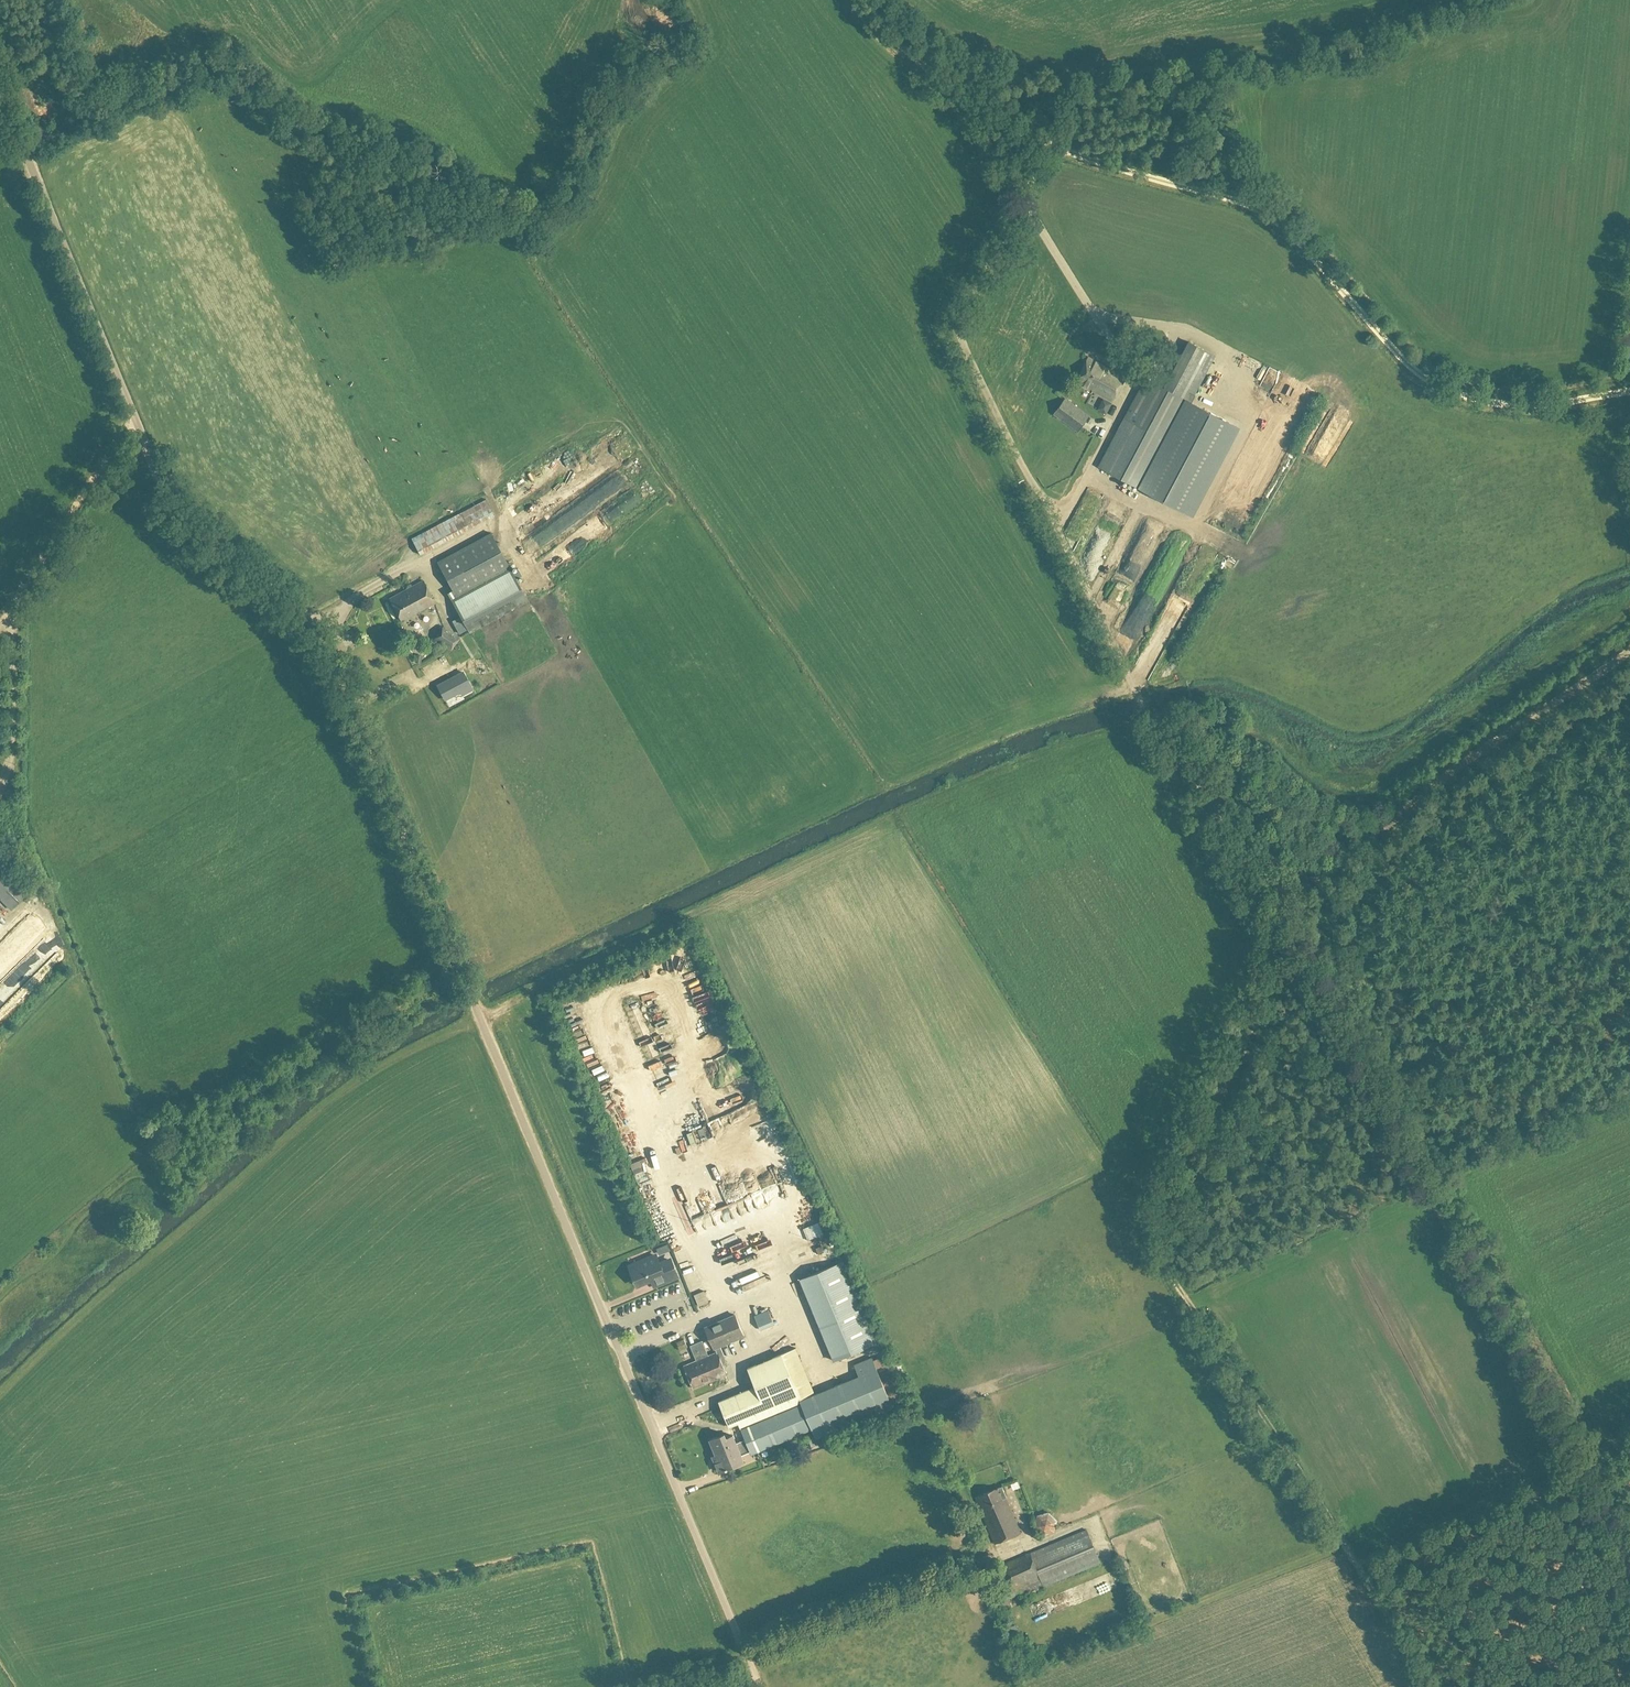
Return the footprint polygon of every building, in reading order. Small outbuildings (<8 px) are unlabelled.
[(1188,341),(1165,387),(1146,377),(1099,466),(1144,490),(1192,515),(1238,427),(1191,402),(1215,355),(1188,341)] [(1089,357),(1076,380),(1113,401),(1126,377),(1089,357)] [(1066,399),(1055,414),(1077,431),(1089,416),(1066,399)] [(527,474),(532,487),(542,483),(538,470),(527,474)] [(482,498),(469,505),(478,519),(491,512),(482,498)] [(409,534),(416,550),(473,526),(466,510),(409,534)] [(1098,545),(1107,528),(1100,525),(1091,541),(1098,545)] [(509,567),(491,533),(438,561),(453,589),(456,596),(509,567)] [(1080,563),(1090,566),(1095,551),(1085,548),(1080,563)] [(456,596),(453,589),(448,592),(470,632),(528,601),(514,575),(513,575),(509,567),(456,596)] [(402,619),(435,602),(423,580),(390,598),(402,619)] [(539,592),(543,586),(536,581),(532,588),(539,592)] [(493,661),(487,649),(477,655),(483,664),(463,675),(469,687),(489,676),(484,666),(493,661)] [(0,868),(0,898),(12,909),(27,894),(0,868)] [(47,961),(53,949),(43,944),(37,957),(47,961)] [(0,979),(0,994),(3,998),(29,978),(18,965),(0,979)] [(699,1011),(712,1003),(708,998),(695,1006),(699,1011)] [(670,1024),(658,1028),(663,1045),(676,1041),(670,1024)] [(579,1049),(591,1045),(588,1038),(577,1042),(579,1049)] [(597,1079),(608,1073),(606,1068),(595,1073),(597,1079)] [(685,1080),(694,1077),(692,1072),(683,1075),(685,1080)] [(705,1121),(715,1116),(714,1112),(703,1117),(705,1121)] [(740,1216),(751,1208),(745,1198),(734,1205),(740,1216)] [(695,1231),(736,1214),(731,1201),(690,1218),(695,1231)] [(658,1243),(659,1245),(656,1246),(657,1253),(666,1251),(664,1242),(658,1243)] [(822,1245),(816,1248),(819,1254),(824,1251),(822,1245)] [(655,1255),(633,1265),(640,1282),(654,1276),(658,1284),(677,1276),(670,1260),(659,1264),(655,1255)] [(679,1264),(682,1275),(695,1271),(692,1260),(679,1264)] [(843,1261),(801,1278),(835,1360),(877,1343),(843,1261)] [(753,1262),(737,1266),(741,1281),(751,1278),(749,1268),(754,1267),(753,1262)] [(707,1303),(700,1282),(688,1286),(695,1307),(707,1303)] [(769,1310),(755,1315),(760,1330),(774,1324),(769,1310)] [(727,1360),(724,1354),(721,1345),(744,1335),(735,1314),(705,1327),(714,1348),(715,1348),(717,1352),(685,1365),(694,1388),(727,1374),(724,1366),(727,1360)] [(779,1325),(765,1331),(767,1338),(782,1332),(779,1325)] [(738,1445),(716,1454),(713,1455),(719,1471),(745,1461),(742,1454),(750,1451),(751,1453),(813,1429),(816,1438),(893,1408),(893,1407),(904,1402),(885,1354),(874,1359),(873,1357),(855,1364),(859,1375),(815,1392),(797,1348),(748,1367),(756,1386),(719,1401),(729,1426),(739,1422),(745,1439),(737,1442),(738,1445)] [(738,1445),(737,1442),(734,1434),(726,1437),(724,1433),(710,1439),(716,1454),(738,1445)] [(1002,1486),(975,1497),(995,1543),(1020,1532),(1005,1497),(1006,1497),(1002,1486)] [(1044,1534),(1055,1531),(1058,1519),(1050,1511),(1038,1514),(1034,1526),(1044,1534)] [(1004,1564),(1012,1585),(993,1593),(985,1574),(977,1577),(991,1608),(999,1604),(1001,1609),(1010,1607),(1017,1604),(1014,1598),(1017,1597),(1016,1594),(1100,1560),(1087,1529),(1032,1553),(1004,1564)]
